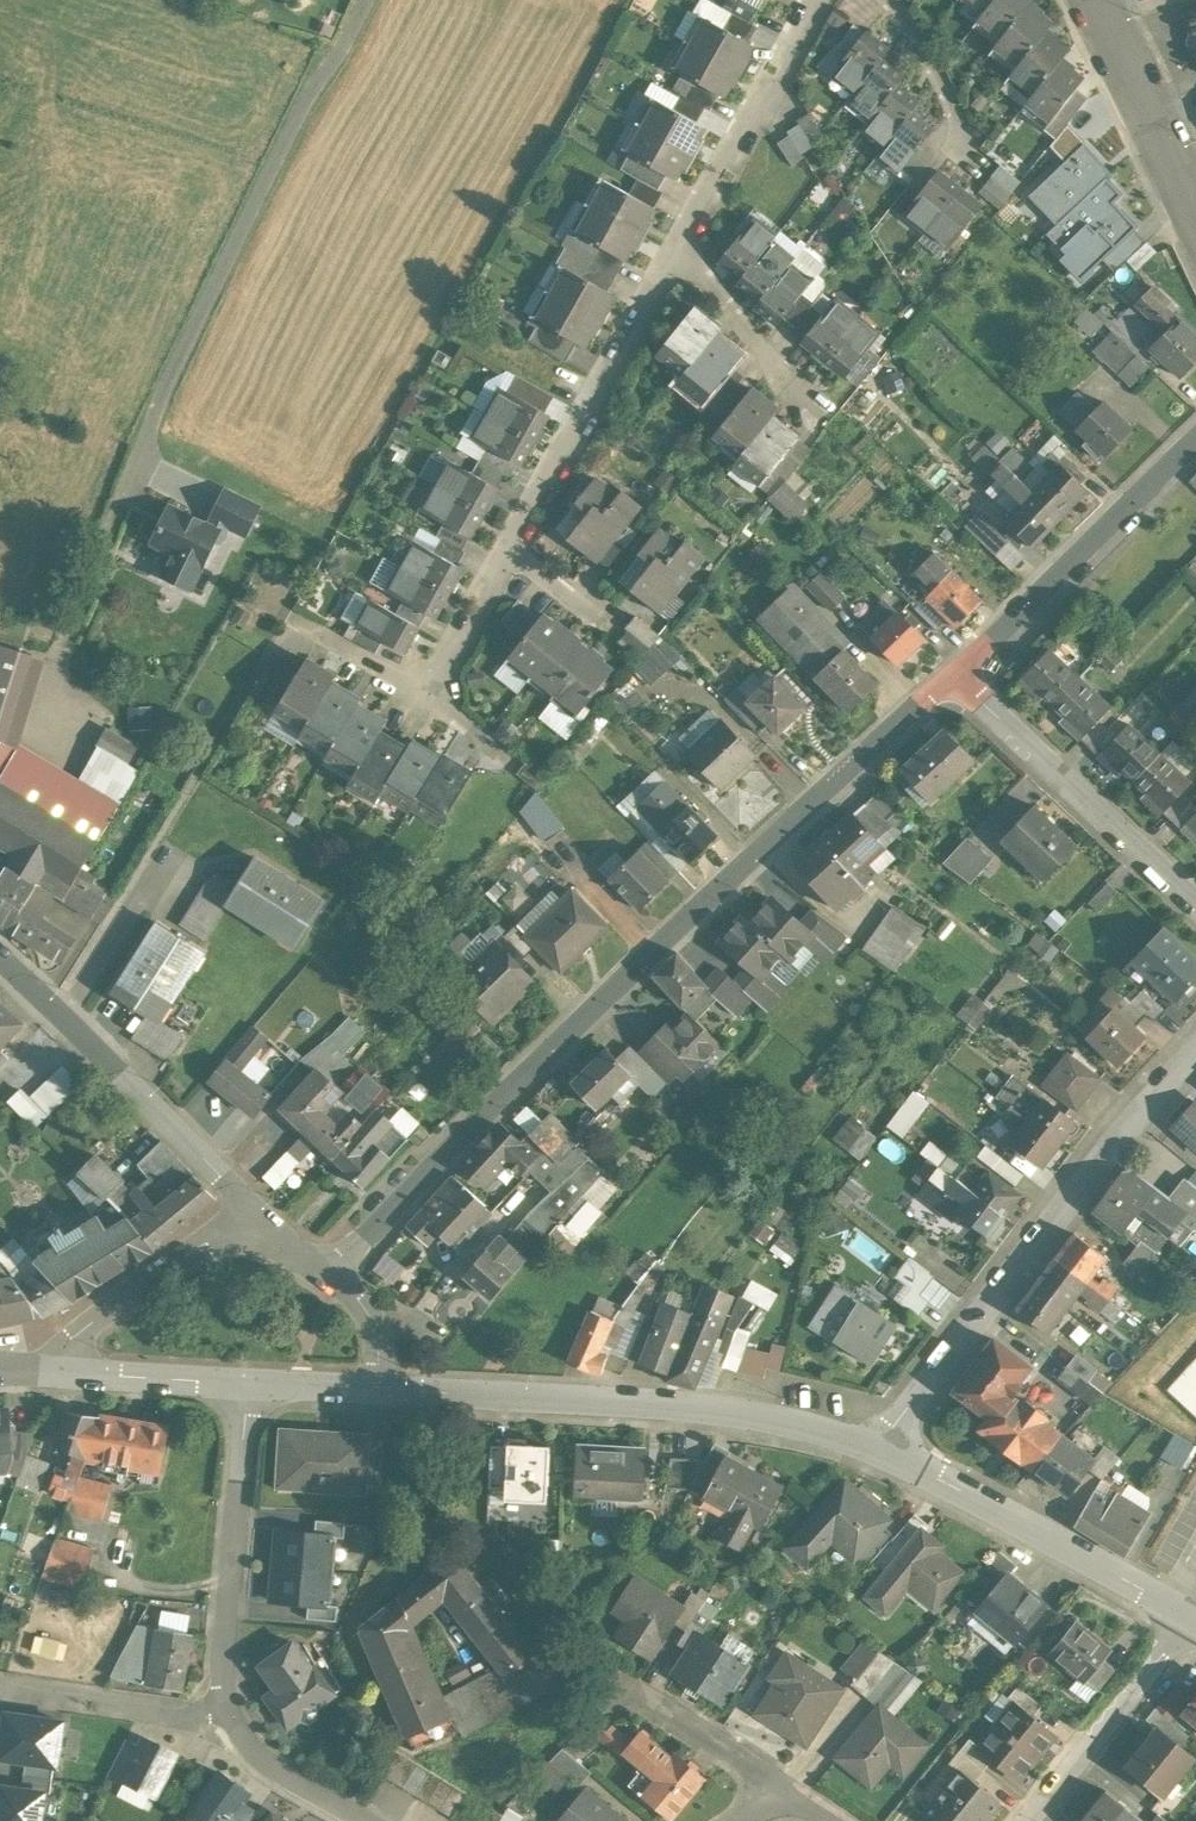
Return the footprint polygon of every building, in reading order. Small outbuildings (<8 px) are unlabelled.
[(744,0),(727,0),(722,9),(731,14),(748,23),(757,7),(744,0)] [(757,7),(760,9),(765,0),(744,0),(757,7)] [(980,18),(994,0),(957,0),(980,18)] [(980,18),(972,27),(996,46),(1028,5),(1032,0),(994,0),(980,18)] [(996,46),(988,55),(1012,74),(1044,33),(1052,23),(1028,5),(996,46)] [(854,24),(836,11),(827,23),(845,35),(854,24)] [(1187,16),(1192,35),(1195,37),(1195,13),(1187,16)] [(748,23),(731,14),(723,29),(748,43),(757,28),(748,23)] [(723,29),(699,16),(684,42),(738,72),(753,46),(748,43),(723,29)] [(845,35),(837,46),(848,54),(865,33),(854,24),(845,35)] [(848,54),(830,77),(852,94),(880,59),(887,50),(865,32),(865,33),(848,54)] [(1067,51),(1044,33),(1012,74),(1004,83),(1027,101),(1060,60),(1067,51)] [(738,72),(684,42),(670,68),(693,81),(719,96),(724,98),(738,72)] [(852,94),(844,104),(867,122),(895,85),(903,76),(880,59),(852,94)] [(1027,101),(1020,111),(1043,129),(1057,112),(1075,90),(1084,79),(1060,60),(1027,101)] [(719,96),(693,81),(685,97),(705,108),(710,111),(719,96)] [(867,122),(860,130),(882,148),(910,112),(918,103),(895,85),(867,122)] [(1075,90),(1057,112),(1068,121),(1086,99),(1075,90)] [(685,97),(680,94),(671,110),(696,124),(705,108),(685,97)] [(671,110),(650,98),(636,124),(690,154),(704,129),(696,124),(671,110)] [(882,148),(875,157),(898,176),(902,170),(919,149),(934,131),(910,112),(882,148)] [(822,136),(808,113),(796,121),(798,125),(810,143),(822,136)] [(690,154),(636,124),(621,150),(642,161),(667,175),(675,180),(690,154)] [(810,143),(798,125),(786,133),(788,136),(800,155),(813,147),(811,145),(810,143)] [(1049,146),(1065,162),(1083,145),(1066,126),(1049,146)] [(800,155),(788,136),(777,143),(792,166),(803,159),(800,155)] [(1057,225),(1106,179),(1111,174),(1083,145),(1065,162),(1029,196),(1057,225)] [(919,149),(902,170),(913,178),(924,164),(930,157),(919,149)] [(667,175),(642,161),(633,177),(637,179),(658,191),(667,175)] [(913,178),(907,186),(919,195),(936,173),(924,164),(913,178)] [(1020,181),(999,165),(991,176),(1011,192),(1020,181)] [(919,195),(902,216),(924,233),(960,189),(938,171),(919,195)] [(991,176),(982,187),(1003,204),(1011,192),(991,176)] [(628,194),(600,178),(585,204),(639,235),(654,209),(628,194)] [(658,191),(637,179),(628,194),(654,209),(662,194),(658,191)] [(1102,260),(1134,230),(1136,227),(1113,202),(1121,194),(1106,179),(1057,225),(1047,235),(1065,254),(1085,276),(1102,260)] [(960,189),(924,233),(947,252),(982,207),(960,189)] [(639,235),(585,204),(570,230),(600,247),(624,261),(639,235)] [(755,218),(720,262),(741,279),(769,243),(773,238),(776,234),(755,218)] [(1114,273),(1127,261),(1146,242),(1134,230),(1102,260),(1114,273)] [(796,244),(780,232),(773,238),(769,243),(791,261),(803,248),(805,244),(799,240),(796,244)] [(1146,242),(1127,261),(1137,271),(1156,252),(1146,242)] [(741,279),(736,285),(758,302),(787,266),(791,261),(769,243),(741,279)] [(624,261),(600,247),(591,263),(616,277),(624,261)] [(825,266),(803,248),(791,261),(787,266),(809,284),(825,266)] [(616,277),(591,263),(582,278),(614,296),(623,280),(616,277)] [(582,278),(559,265),(545,291),(599,322),(614,296),(582,278)] [(809,284),(787,266),(758,302),(754,307),(776,325),(782,317),(801,294),(809,284)] [(1170,305),(1153,288),(1136,305),(1166,334),(1178,321),(1165,310),(1170,305)] [(599,322),(545,291),(530,317),(552,329),(576,343),(585,348),(599,322)] [(801,294),(782,317),(794,327),(811,306),(812,304),(801,294)] [(806,337),(801,342),(823,360),(856,319),(858,315),(837,298),(823,316),(806,337)] [(680,304),(663,325),(675,334),(692,313),(680,304)] [(1117,322),(1109,330),(1136,356),(1151,370),(1160,360),(1150,350),(1166,334),(1136,305),(1117,322)] [(811,306),(794,327),(806,337),(823,316),(811,306)] [(1117,322),(1102,308),(1094,316),(1109,330),(1117,322)] [(675,334),(657,357),(682,377),(714,336),(720,328),(695,309),(692,313),(675,334)] [(856,319),(823,360),(845,378),(878,337),(856,319)] [(1150,350),(1160,360),(1180,379),(1195,362),(1195,339),(1178,321),(1166,334),(1150,350)] [(576,343),(552,329),(545,341),(569,355),(576,343)] [(1111,332),(1093,351),(1119,375),(1136,356),(1111,332)] [(682,377),(676,384),(701,405),(715,388),(732,367),(740,357),(714,336),(682,377)] [(452,359),(437,350),(431,361),(446,370),(452,359)] [(732,367),(715,388),(726,397),(732,390),(743,376),(732,367)] [(553,397),(517,377),(507,394),(544,414),(553,397)] [(1056,409),(1077,429),(1093,413),(1085,405),(1090,400),(1077,388),(1056,409)] [(507,394),(498,389),(484,414),(534,441),(548,416),(544,414),(507,394)] [(727,421),(714,438),(739,458),(771,417),(777,410),(752,390),(727,421)] [(726,397),(715,412),(727,421),(744,400),(732,390),(726,397)] [(1093,413),(1077,429),(1105,458),(1132,430),(1102,402),(1093,413)] [(534,441),(484,414),(469,439),(514,464),(519,467),(534,441)] [(797,438),(771,417),(739,458),(733,465),(759,486),(772,469),(797,438)] [(797,438),(772,469),(785,480),(811,448),(797,438)] [(1011,449),(1000,460),(1000,461),(1007,467),(1008,468),(1019,456),(1011,449)] [(514,464),(488,450),(481,462),(504,475),(507,477),(514,464)] [(991,452),(978,464),(988,474),(993,469),(1000,461),(1000,460),(991,452)] [(1057,462),(1050,455),(1041,465),(1049,473),(1059,463),(1077,480),(1082,476),(1062,457),(1057,462)] [(1036,473),(1019,456),(1008,468),(1025,484),(1036,473)] [(471,474),(447,460),(433,485),(483,513),(497,489),(471,474)] [(481,462),(479,461),(471,474),(497,489),(504,475),(481,462)] [(1007,467),(1000,461),(993,469),(998,475),(1007,467)] [(1077,480),(1059,463),(1049,473),(1032,491),(1031,493),(1059,520),(1087,490),(1077,480)] [(1008,468),(1007,467),(998,475),(995,478),(1014,497),(1017,494),(1024,500),(1031,493),(1032,491),(1025,484),(1008,468)] [(618,498),(595,480),(576,504),(589,514),(569,539),(596,561),(614,539),(640,506),(622,492),(618,498)] [(806,507),(782,484),(769,497),(793,520),(806,507)] [(483,513),(433,485),(419,510),(443,524),(469,538),(483,513)] [(259,508),(224,491),(210,519),(227,527),(246,536),(259,508)] [(1024,500),(1004,521),(1013,530),(1007,536),(1016,545),(1022,539),(1032,549),(1059,520),(1031,493),(1024,500)] [(207,525),(169,507),(151,544),(165,551),(170,549),(171,554),(173,554),(162,577),(190,590),(213,543),(219,545),(227,527),(210,519),(207,525)] [(1005,540),(978,514),(965,527),(992,552),(1005,540)] [(469,538),(443,524),(436,537),(438,538),(461,551),(469,538)] [(686,542),(681,547),(659,529),(639,555),(652,565),(631,591),(659,613),(704,557),(686,542)] [(461,551),(438,538),(431,551),(456,566),(464,553),(461,551)] [(614,539),(597,560),(608,569),(625,548),(614,539)] [(431,551),(412,541),(398,566),(448,594),(462,569),(456,566),(431,551)] [(933,553),(916,570),(934,589),(950,572),(951,571),(933,553)] [(448,594),(398,566),(384,591),(402,602),(426,615),(434,619),(448,594)] [(926,598),(925,599),(948,621),(955,628),(981,601),(950,572),(934,589),(926,598)] [(844,598),(820,573),(807,586),(831,611),(844,598)] [(841,651),(785,591),(758,618),(815,677),(841,651)] [(948,621),(925,599),(926,598),(925,597),(913,609),(937,632),(948,621)] [(395,614),(369,599),(354,627),(359,630),(382,643),(404,655),(419,628),(395,614)] [(517,600),(500,622),(512,631),(528,609),(517,600)] [(885,600),(859,625),(872,638),(898,613),(885,600)] [(426,615),(402,602),(395,614),(419,628),(426,615)] [(528,609),(512,631),(523,640),(540,618),(528,609)] [(923,640),(898,613),(872,638),(889,657),(897,664),(923,640)] [(566,633),(543,615),(540,618),(523,640),(504,663),(527,682),(566,633)] [(659,635),(636,617),(626,629),(628,631),(649,648),(659,635)] [(382,643),(359,630),(353,640),(376,653),(382,643)] [(649,648),(628,631),(619,642),(640,658),(649,648)] [(566,633),(527,682),(551,700),(589,652),(566,633)] [(889,657),(872,638),(861,648),(879,666),(889,657)] [(656,648),(653,644),(642,656),(659,675),(678,658),(670,649),(663,641),(656,648)] [(0,646),(0,740),(6,743),(33,656),(0,646)] [(1121,661),(1108,649),(1098,659),(1111,671),(1121,661)] [(841,651),(815,677),(848,712),(875,686),(841,651)] [(1078,680),(1047,651),(1018,683),(1035,698),(1039,694),(1053,707),(1078,680)] [(589,652),(551,700),(575,719),(613,670),(589,652)] [(303,665),(290,658),(276,681),(288,689),(303,665)] [(288,689),(274,713),(302,730),(331,683),(334,677),(306,660),(303,665),(288,689)] [(748,704),(747,704),(767,724),(777,734),(803,709),(773,679),(748,704)] [(1109,709),(1078,680),(1053,707),(1067,721),(1063,725),(1080,741),(1097,722),(1109,709)] [(359,700),(331,683),(302,730),(299,736),(327,753),(356,706),(359,700)] [(748,704),(736,692),(726,702),(757,734),(767,724),(747,704),(748,704)] [(385,723),(356,706),(327,753),(324,758),(353,776),(379,733),(385,723)] [(1188,723),(1175,711),(1165,721),(1179,733),(1188,723)] [(720,721),(686,754),(720,790),(755,757),(720,721)] [(1097,722),(1080,741),(1089,749),(1106,730),(1097,722)] [(1178,734),(1192,746),(1195,741),(1195,731),(1188,723),(1179,733),(1178,734)] [(1159,755),(1128,727),(1116,739),(1098,757),(1115,773),(1119,769),(1133,782),(1159,755)] [(135,747),(108,730),(99,747),(125,763),(135,747)] [(944,730),(900,770),(907,777),(929,801),(972,761),(944,730)] [(1106,730),(1089,749),(1098,757),(1116,739),(1106,730)] [(407,750),(379,733),(353,776),(347,786),(375,803),(380,795),(407,750)] [(0,740),(0,780),(19,749),(6,743),(0,740)] [(407,750),(380,795),(408,812),(410,809),(441,759),(412,742),(407,750)] [(125,763),(99,747),(78,784),(118,808),(139,772),(125,763)] [(19,749),(0,780),(0,788),(40,811),(96,845),(118,808),(78,784),(19,749)] [(1159,755),(1133,782),(1148,795),(1144,800),(1160,816),(1163,812),(1179,795),(1190,784),(1159,755)] [(471,773),(443,756),(441,759),(410,809),(439,827),(471,773)] [(546,780),(525,763),(516,775),(537,791),(546,780)] [(901,771),(895,776),(901,783),(907,777),(901,771)] [(684,802),(664,782),(637,808),(661,833),(676,818),(672,814),(684,802)] [(0,788),(0,842),(15,852),(40,811),(0,788)] [(563,829),(536,794),(523,810),(547,842),(563,829)] [(897,810),(875,795),(864,805),(885,821),(897,810)] [(1179,795),(1163,812),(1172,820),(1188,803),(1179,795)] [(1172,820),(1182,830),(1195,815),(1195,810),(1188,803),(1172,820)] [(695,805),(691,809),(688,807),(676,818),(661,833),(673,846),(689,862),(716,836),(704,824),(708,820),(695,805)] [(885,821),(864,805),(853,816),(874,839),(889,824),(885,821)] [(1033,808),(1001,842),(1030,868),(1034,864),(1048,877),(1075,847),(1033,808)] [(897,810),(885,821),(889,824),(894,828),(905,817),(897,810)] [(40,811),(15,852),(72,886),(75,881),(96,845),(40,811)] [(853,816),(852,815),(821,843),(861,886),(876,873),(862,858),(878,843),(874,839),(853,816)] [(1182,830),(1195,843),(1195,815),(1182,830)] [(990,861),(965,839),(942,863),(969,884),(990,861)] [(663,856),(649,841),(639,851),(668,882),(678,872),(663,856)] [(0,842),(0,877),(5,868),(15,852),(0,842)] [(821,843),(795,867),(835,910),(861,886),(821,843)] [(689,862),(673,846),(663,856),(678,872),(689,862)] [(639,851),(609,879),(639,910),(668,882),(639,851)] [(72,886),(15,852),(5,868),(35,886),(36,884),(55,894),(64,899),(72,886)] [(231,896),(226,904),(296,949),(325,903),(255,858),(234,891),(231,896)] [(5,868),(0,877),(0,923),(9,929),(35,886),(5,868)] [(209,875),(178,924),(203,940),(226,904),(231,896),(234,891),(209,875)] [(88,889),(75,881),(72,886),(64,899),(63,901),(101,924),(116,899),(91,883),(88,889)] [(1106,883),(1087,904),(1097,913),(1117,893),(1106,883)] [(35,886),(9,929),(60,961),(73,939),(40,918),(55,894),(36,884),(35,886)] [(526,935),(525,936),(536,947),(561,972),(580,953),(576,949),(603,923),(572,891),(526,935)] [(800,925),(771,899),(750,923),(743,917),(742,917),(789,959),(805,942),(812,935),(800,925)] [(915,926),(890,909),(879,925),(904,942),(915,926)] [(845,935),(813,910),(800,925),(812,935),(805,942),(823,959),(845,935)] [(789,959),(742,917),(720,942),(748,967),(760,978),(766,971),(781,954),(788,960),(789,959)] [(157,923),(113,994),(146,1015),(158,1023),(159,1022),(203,952),(157,923)] [(516,925),(504,937),(524,958),(536,947),(525,936),(526,935),(516,925)] [(904,942),(879,925),(862,950),(887,966),(904,942)] [(1162,929),(1132,961),(1174,1001),(1195,978),(1195,961),(1162,929)] [(504,937),(501,934),(489,945),(496,952),(498,950),(514,968),(515,967),(524,958),(504,937)] [(496,952),(480,967),(476,963),(457,982),(494,1020),(532,984),(515,967),(514,968),(498,950),(496,952)] [(704,985),(677,953),(653,977),(689,1016),(694,1021),(695,1022),(716,999),(716,998),(704,986),(704,985)] [(760,978),(748,967),(735,982),(734,983),(750,998),(764,1010),(784,987),(766,971),(760,978)] [(750,998),(734,983),(735,982),(719,968),(704,985),(704,986),(716,998),(716,999),(734,1015),(750,998)] [(1142,990),(1130,1003),(1146,1015),(1154,1021),(1164,1011),(1142,990)] [(974,995),(957,1017),(966,1023),(982,1002),(974,995)] [(1130,1003),(1123,998),(1113,1009),(1134,1028),(1146,1015),(1130,1003)] [(982,1002),(966,1023),(974,1029),(990,1008),(982,1002)] [(0,1004),(0,1050),(23,1025),(0,1004)] [(1134,1028),(1113,1009),(1087,1037),(1100,1049),(1102,1046),(1119,1062),(1117,1065),(1118,1066),(1144,1038),(1134,1028)] [(480,1029),(461,1010),(453,1020),(471,1039),(480,1029)] [(158,1023),(146,1015),(130,1039),(167,1062),(183,1037),(159,1022),(158,1023)] [(689,1016),(672,1033),(665,1026),(649,1043),(649,1044),(678,1071),(677,1072),(684,1078),(718,1043),(695,1022),(694,1021),(689,1016)] [(253,1026),(224,1061),(238,1071),(266,1037),(253,1026)] [(238,1071),(269,1096),(288,1075),(298,1063),(266,1037),(238,1071)] [(678,1071),(649,1044),(638,1055),(652,1069),(666,1083),(677,1072),(678,1071)] [(638,1055),(629,1047),(616,1060),(629,1073),(629,1074),(638,1084),(652,1069),(638,1055)] [(9,1060),(0,1051),(0,1070),(9,1060)] [(616,1060),(607,1051),(572,1086),(594,1108),(629,1074),(629,1073),(616,1060)] [(1067,1055),(1044,1085),(1053,1092),(1076,1062),(1067,1055)] [(238,1071),(224,1061),(209,1079),(254,1114),(256,1111),(255,1111),(267,1099),(269,1096),(238,1071)] [(356,1076),(340,1062),(324,1076),(329,1081),(342,1092),(356,1076)] [(1099,1079),(1076,1062),(1053,1092),(1076,1109),(1099,1079)] [(81,1084),(62,1065),(52,1074),(70,1093),(71,1094),(81,1084)] [(301,1086),(280,1109),(293,1122),(329,1081),(324,1076),(317,1069),(301,1086)] [(388,1096),(360,1071),(356,1076),(342,1092),(359,1107),(369,1116),(374,1111),(386,1096),(387,1097),(388,1096)] [(70,1093),(52,1074),(41,1086),(59,1104),(70,1093)] [(269,1096),(267,1099),(280,1109),(301,1086),(288,1075),(269,1096)] [(1016,1082),(1011,1078),(996,1097),(1010,1108),(1028,1121),(1043,1100),(1017,1080),(1016,1082)] [(329,1081),(293,1122),(332,1159),(357,1130),(369,1116),(359,1107),(351,1115),(349,1113),(337,1126),(323,1113),(342,1093),(342,1092),(329,1081)] [(59,1104),(41,1086),(29,1097),(47,1115),(59,1104)] [(908,1134),(934,1098),(918,1087),(893,1123),(908,1134)] [(1043,1100),(1028,1121),(1058,1144),(1073,1124),(1073,1125),(1074,1123),(1073,1122),(1073,1123),(1043,1100)] [(1194,1102),(1172,1127),(1195,1149),(1195,1104),(1194,1102)] [(0,1116),(0,1143),(22,1122),(9,1107),(0,1116)] [(1028,1121),(1010,1108),(1002,1119),(1019,1132),(1028,1121)] [(369,1116),(357,1130),(372,1144),(390,1125),(374,1111),(369,1116)] [(570,1133),(550,1113),(541,1121),(562,1141),(569,1134),(570,1133)] [(852,1114),(837,1139),(866,1156),(881,1131),(852,1114)] [(541,1121),(528,1134),(557,1164),(572,1152),(562,1141),(541,1121)] [(1058,1144),(1028,1121),(1019,1132),(1012,1142),(1041,1165),(1040,1165),(1042,1166),(1043,1165),(1042,1164),(1058,1144)] [(390,1125),(372,1144),(389,1159),(406,1140),(390,1125)] [(429,1135),(420,1126),(409,1139),(418,1147),(429,1135)] [(519,1143),(499,1126),(463,1165),(482,1181),(487,1174),(491,1177),(506,1160),(520,1144),(519,1143)] [(372,1144),(357,1130),(332,1159),(363,1188),(389,1159),(372,1144)] [(557,1164),(528,1134),(519,1143),(520,1144),(533,1156),(519,1173),(524,1177),(529,1171),(538,1163),(547,1173),(557,1164)] [(577,1142),(569,1134),(562,1141),(570,1150),(577,1142)] [(196,1178),(161,1142),(147,1156),(156,1165),(147,1175),(158,1186),(169,1179),(181,1191),(196,1178)] [(1030,1178),(1040,1165),(1041,1165),(1012,1142),(1001,1155),(1022,1171),(1030,1178)] [(520,1144),(506,1160),(519,1173),(533,1156),(520,1144)] [(547,1173),(542,1178),(539,1181),(550,1192),(587,1157),(577,1148),(572,1152),(557,1164),(547,1173)] [(989,1173),(1009,1189),(1022,1171),(1001,1155),(996,1151),(979,1173),(985,1177),(989,1173)] [(122,1184),(95,1156),(76,1174),(106,1201),(108,1199),(122,1184)] [(156,1165),(147,1156),(138,1165),(147,1175),(156,1165)] [(528,1213),(506,1241),(525,1258),(528,1260),(556,1225),(560,1224),(564,1228),(574,1217),(568,1211),(604,1171),(587,1157),(550,1192),(528,1213)] [(547,1173),(538,1163),(529,1171),(539,1181),(542,1178),(547,1173)] [(932,1176),(921,1168),(911,1180),(922,1188),(928,1181),(932,1176)] [(939,1169),(932,1176),(928,1181),(941,1191),(945,1185),(944,1185),(950,1177),(939,1169)] [(981,1182),(964,1169),(962,1173),(957,1169),(951,1176),(973,1193),(981,1182)] [(1187,1182),(1195,1189),(1195,1170),(1187,1182)] [(1151,1194),(1121,1171),(1106,1191),(1136,1214),(1151,1194)] [(981,1182),(973,1193),(1003,1216),(1019,1196),(1009,1189),(989,1173),(985,1177),(981,1182)] [(973,1193),(951,1176),(950,1177),(944,1185),(945,1185),(949,1188),(945,1192),(963,1206),(973,1193)] [(483,1204),(453,1177),(406,1228),(426,1246),(439,1232),(454,1246),(466,1233),(467,1232),(463,1229),(484,1207),(485,1206),(483,1204)] [(181,1191),(157,1210),(173,1232),(215,1197),(196,1178),(181,1191)] [(158,1186),(144,1196),(152,1205),(153,1205),(157,1210),(181,1191),(169,1179),(158,1186)] [(941,1191),(928,1181),(922,1188),(918,1193),(953,1219),(957,1214),(939,1201),(945,1192),(949,1188),(945,1185),(941,1191)] [(1187,1182),(1166,1206),(1166,1207),(1195,1230),(1195,1189),(1187,1182)] [(136,1198),(122,1184),(108,1199),(115,1207),(121,1213),(136,1198)] [(1136,1214),(1106,1191),(1091,1211),(1121,1234),(1129,1224),(1136,1214)] [(963,1206),(945,1192),(939,1201),(957,1214),(963,1206)] [(493,1193),(483,1204),(485,1206),(484,1207),(491,1214),(502,1201),(493,1193)] [(1003,1216),(973,1193),(963,1206),(957,1214),(987,1237),(1003,1216)] [(1166,1206),(1151,1194),(1136,1214),(1150,1225),(1152,1225),(1163,1210),(1166,1207),(1166,1206)] [(136,1198),(121,1213),(128,1221),(129,1220),(131,1222),(145,1211),(136,1198)] [(574,1217),(564,1228),(579,1239),(600,1212),(588,1201),(574,1217)] [(145,1211),(131,1222),(153,1248),(173,1232),(157,1210),(153,1205),(152,1205),(145,1211)] [(115,1207),(70,1235),(71,1235),(61,1241),(72,1253),(98,1283),(153,1248),(131,1222),(129,1220),(128,1221),(121,1213),(115,1207)] [(491,1214),(484,1207),(463,1229),(467,1232),(466,1233),(471,1237),(491,1214)] [(1163,1210),(1152,1225),(1162,1233),(1171,1222),(1173,1218),(1163,1210)] [(1150,1225),(1136,1214),(1129,1224),(1143,1235),(1150,1225)] [(1171,1222),(1162,1233),(1166,1236),(1175,1225),(1171,1222)] [(1143,1235),(1129,1224),(1121,1234),(1136,1245),(1143,1235)] [(1152,1225),(1150,1225),(1143,1235),(1136,1245),(1131,1251),(1146,1262),(1166,1236),(1162,1233),(1152,1225)] [(70,1235),(65,1226),(53,1232),(57,1237),(61,1241),(71,1235),(70,1235)] [(61,1241),(57,1237),(53,1232),(36,1248),(42,1255),(34,1263),(39,1268),(72,1303),(98,1283),(72,1253),(61,1241)] [(1105,1257),(1074,1233),(1054,1259),(1085,1283),(1089,1277),(1105,1257)] [(499,1235),(464,1275),(491,1299),(525,1258),(506,1241),(499,1235)] [(14,1241),(0,1254),(0,1259),(22,1290),(36,1273),(35,1273),(39,1268),(34,1263),(14,1241)] [(1146,1262),(1131,1251),(1123,1262),(1137,1274),(1146,1262)] [(655,1260),(646,1252),(637,1262),(647,1270),(655,1260)] [(933,1277),(909,1258),(894,1277),(904,1285),(919,1296),(919,1295),(933,1277)] [(1085,1283),(1054,1259),(1035,1285),(1066,1308),(1080,1289),(1085,1283)] [(0,1263),(0,1282),(8,1280),(13,1279),(1,1262),(0,1263)] [(647,1270),(637,1262),(626,1274),(637,1284),(639,1281),(647,1271),(648,1271),(647,1270)] [(39,1268),(35,1273),(36,1273),(22,1290),(28,1298),(42,1317),(72,1303),(39,1268)] [(657,1278),(647,1271),(639,1281),(650,1288),(657,1278)] [(1098,1284),(1089,1277),(1085,1283),(1094,1290),(1098,1284)] [(22,1290),(13,1279),(8,1280),(11,1292),(9,1298),(10,1302),(28,1298),(22,1290)] [(1115,1289),(1102,1279),(1098,1284),(1094,1290),(1107,1300),(1115,1289)] [(0,1282),(0,1302),(1,1304),(10,1302),(9,1298),(11,1292),(8,1280),(0,1282)] [(1094,1290),(1085,1283),(1080,1289),(1089,1296),(1094,1290)] [(643,1288),(637,1284),(633,1289),(640,1293),(643,1288)] [(875,1358),(895,1327),(852,1301),(855,1296),(835,1284),(808,1327),(836,1344),(838,1340),(854,1349),(856,1346),(875,1358)] [(919,1296),(904,1285),(894,1299),(917,1317),(928,1302),(919,1295),(919,1296)] [(1066,1308),(1035,1285),(1016,1310),(1047,1333),(1066,1308)] [(744,1288),(727,1330),(727,1331),(734,1333),(735,1331),(758,1296),(744,1288)] [(619,1308),(610,1320),(611,1321),(624,1326),(623,1327),(630,1330),(646,1298),(640,1293),(633,1289),(619,1308)] [(1107,1300),(1094,1290),(1089,1296),(1086,1301),(1099,1311),(1107,1300)] [(729,1303),(700,1291),(695,1304),(694,1304),(692,1309),(721,1321),(729,1303)] [(10,1302),(1,1304),(5,1326),(42,1317),(28,1298),(10,1302)] [(619,1308),(597,1298),(591,1311),(610,1320),(619,1308)] [(654,1332),(644,1359),(656,1363),(654,1369),(668,1374),(689,1318),(662,1308),(654,1332)] [(721,1321),(692,1309),(689,1318),(668,1374),(665,1381),(693,1388),(721,1321)] [(610,1320),(591,1311),(568,1363),(589,1371),(589,1372),(601,1374),(605,1358),(596,1354),(601,1342),(611,1321),(610,1320)] [(611,1321),(601,1342),(614,1348),(623,1327),(624,1326),(611,1321)] [(654,1332),(640,1327),(630,1353),(644,1359),(654,1332)] [(734,1333),(727,1331),(721,1353),(728,1355),(734,1333)] [(1026,1400),(1022,1405),(1012,1398),(1022,1385),(1018,1382),(1029,1367),(993,1340),(953,1392),(987,1418),(979,1429),(989,1437),(988,1439),(1019,1463),(1021,1461),(1030,1469),(1060,1434),(1042,1421),(1046,1415),(1026,1400)] [(767,1356),(742,1350),(737,1374),(762,1380),(764,1370),(778,1373),(783,1349),(769,1346),(767,1356)] [(1163,1389),(1195,1420),(1195,1354),(1163,1389)] [(1109,1382),(1077,1357),(1069,1367),(1101,1392),(1109,1382)] [(1101,1392),(1069,1367),(1060,1379),(1093,1404),(1103,1393),(1101,1392)] [(0,1411),(0,1451),(13,1450),(11,1433),(9,1410),(0,1411)] [(98,1417),(68,1412),(55,1447),(74,1454),(84,1458),(92,1437),(98,1417)] [(130,1422),(98,1417),(92,1437),(84,1458),(101,1461),(121,1465),(130,1422)] [(168,1428),(130,1422),(121,1465),(148,1470),(159,1472),(168,1428)] [(315,1433),(283,1431),(282,1450),(280,1450),(278,1481),(322,1484),(322,1490),(364,1493),(364,1489),(367,1445),(364,1444),(315,1441),(315,1433)] [(34,1432),(11,1433),(13,1450),(13,1459),(24,1462),(27,1455),(27,1454),(34,1432)] [(1194,1445),(1173,1433),(1160,1458),(1180,1469),(1194,1445)] [(1093,1459),(1060,1434),(1030,1469),(1067,1495),(1086,1469),(1093,1459)] [(506,1437),(506,1444),(503,1487),(502,1498),(549,1500),(552,1439),(506,1437)] [(384,1442),(364,1440),(364,1444),(367,1445),(364,1489),(379,1490),(384,1442)] [(506,1444),(490,1443),(488,1486),(503,1487),(506,1444)] [(714,1445),(700,1470),(713,1478),(724,1457),(726,1458),(728,1453),(714,1445)] [(1119,1458),(1102,1446),(1093,1459),(1086,1469),(1101,1480),(1119,1458)] [(644,1452),(579,1448),(576,1492),(642,1496),(644,1452)] [(0,1451),(0,1471),(9,1470),(13,1460),(13,1459),(13,1450),(0,1451)] [(84,1458),(74,1454),(66,1477),(76,1480),(76,1479),(84,1458)] [(49,1463),(27,1455),(24,1462),(16,1483),(38,1492),(49,1463)] [(726,1458),(724,1457),(713,1478),(702,1498),(731,1514),(718,1539),(740,1551),(753,1526),(760,1530),(782,1489),(726,1458)] [(101,1461),(84,1458),(76,1479),(94,1484),(101,1461)] [(705,1460),(670,1458),(665,1490),(690,1491),(700,1470),(705,1460)] [(159,1472),(148,1470),(145,1482),(157,1485),(159,1472)] [(66,1477),(56,1473),(49,1493),(69,1501),(76,1480),(66,1477)] [(94,1484),(76,1479),(76,1480),(69,1501),(65,1510),(109,1521),(116,1489),(94,1484)] [(889,1520),(845,1481),(786,1548),(807,1567),(830,1541),(853,1561),(880,1530),(889,1520)] [(1120,1488),(1115,1485),(1111,1491),(1116,1494),(1120,1488)] [(1130,1503),(1116,1494),(1110,1506),(1103,1520),(1134,1539),(1148,1515),(1140,1510),(1130,1503)] [(1110,1506),(1092,1495),(1085,1508),(1103,1520),(1110,1506)] [(1145,1503),(1134,1497),(1130,1503),(1140,1510),(1145,1503)] [(1103,1520),(1085,1508),(1075,1525),(1124,1555),(1124,1554),(1134,1539),(1103,1520)] [(914,1515),(894,1538),(906,1547),(921,1529),(921,1530),(925,1525),(914,1515)] [(316,1521),(314,1535),(334,1538),(344,1538),(345,1524),(316,1521)] [(921,1530),(921,1529),(906,1547),(865,1597),(886,1614),(910,1585),(935,1606),(963,1573),(937,1552),(942,1546),(921,1530)] [(880,1530),(853,1561),(864,1571),(891,1540),(880,1530)] [(331,1572),(334,1538),(314,1535),(277,1532),(274,1566),(331,1572)] [(93,1552),(54,1541),(42,1576),(84,1589),(93,1552)] [(480,1589),(452,1555),(427,1575),(444,1598),(468,1630),(495,1609),(496,1609),(506,1601),(490,1582),(480,1589)] [(990,1561),(961,1595),(967,1600),(978,1609),(1006,1574),(990,1561)] [(327,1607),(331,1572),(274,1566),(270,1601),(308,1605),(327,1607)] [(1006,1574),(978,1609),(1016,1641),(1045,1606),(1006,1574)] [(427,1575),(360,1628),(406,1736),(444,1719),(401,1618),(444,1598),(427,1575)] [(682,1608),(636,1578),(621,1600),(635,1609),(616,1638),(650,1660),(674,1624),(684,1608),(682,1608)] [(705,1601),(692,1592),(682,1608),(684,1608),(674,1624),(685,1632),(697,1614),(705,1601)] [(961,1595),(947,1613),(953,1618),(967,1600),(961,1595)] [(327,1607),(308,1605),(306,1620),(336,1623),(338,1608),(327,1607)] [(1045,1606),(1016,1641),(1028,1650),(1057,1615),(1045,1606)] [(496,1609),(495,1609),(468,1630),(500,1671),(533,1653),(510,1625),(509,1626),(496,1609)] [(685,1632),(677,1645),(690,1653),(701,1635),(710,1622),(697,1614),(685,1632)] [(1109,1652),(1074,1624),(1050,1654),(1085,1682),(1097,1691),(1113,1670),(1102,1661),(1109,1652)] [(158,1630),(137,1625),(110,1677),(120,1679),(148,1684),(158,1630)] [(191,1636),(158,1630),(148,1684),(148,1685),(181,1691),(191,1636)] [(747,1664),(701,1635),(690,1653),(675,1676),(720,1705),(747,1664)] [(292,1642),(259,1667),(276,1690),(309,1666),(292,1642)] [(878,1652),(854,1681),(869,1693),(870,1692),(894,1663),(878,1652)] [(500,1671),(443,1702),(463,1737),(559,1685),(533,1653),(500,1671)] [(843,1690),(787,1654),(771,1679),(777,1683),(757,1714),(806,1746),(843,1690)] [(894,1663),(870,1692),(884,1704),(909,1673),(894,1663)] [(276,1690),(266,1698),(288,1728),(300,1719),(301,1720),(309,1721),(314,1718),(315,1710),(314,1709),(333,1695),(312,1664),(309,1666),(276,1690)] [(1041,1706),(1016,1687),(1006,1699),(1012,1705),(1013,1703),(1032,1718),(1041,1706)] [(1174,1688),(1156,1710),(1171,1722),(1189,1700),(1174,1688)] [(1184,1713),(1195,1723),(1195,1698),(1184,1713)] [(1032,1718),(1013,1703),(1012,1705),(995,1726),(1036,1759),(1054,1736),(1032,1718)] [(926,1747),(878,1708),(836,1759),(870,1787),(893,1759),(906,1771),(926,1747)] [(1171,1722),(1156,1710),(1146,1722),(1157,1731),(1168,1740),(1177,1728),(1171,1722)] [(6,1714),(0,1752),(0,1758),(25,1762),(53,1766),(55,1766),(62,1722),(6,1714)] [(589,1722),(562,1749),(575,1760),(602,1733),(589,1722)] [(1036,1759),(995,1726),(978,1746),(977,1748),(991,1760),(1018,1781),(1036,1759)] [(1168,1740),(1157,1731),(1127,1768),(1163,1796),(1193,1760),(1168,1740)] [(631,1743),(618,1732),(610,1741),(623,1753),(631,1743)] [(673,1761),(640,1733),(631,1743),(623,1753),(655,1780),(642,1796),(670,1819),(704,1779),(677,1756),(673,1761)] [(176,1755),(143,1739),(139,1748),(122,1780),(124,1781),(155,1797),(176,1755)] [(978,1746),(969,1739),(959,1752),(982,1771),(991,1760),(977,1748),(978,1746)] [(125,1741),(106,1777),(122,1785),(124,1781),(122,1780),(139,1748),(125,1741)] [(416,1796),(431,1772),(392,1749),(378,1773),(416,1796)] [(575,1760),(562,1749),(549,1763),(579,1787),(590,1773),(575,1760)] [(982,1771),(959,1752),(949,1764),(958,1771),(959,1771),(973,1782),(982,1771)] [(53,1766),(25,1762),(23,1776),(51,1780),(53,1766)] [(959,1771),(958,1771),(923,1815),(931,1820),(988,1820),(991,1817),(990,1816),(1000,1804),(973,1782),(959,1771)] [(431,1772),(416,1796),(456,1820),(484,1820),(491,1810),(431,1772)] [(206,1791),(201,1792),(194,1801),(195,1807),(188,1816),(195,1820),(229,1820),(242,1803),(248,1794),(219,1773),(206,1791)] [(51,1780),(23,1776),(21,1790),(43,1793),(49,1794),(51,1780)] [(2,1787),(0,1799),(0,1820),(39,1820),(43,1793),(21,1790),(2,1787)] [(586,1789),(559,1820),(623,1820),(586,1789)] [(1105,1792),(1081,1820),(1141,1820),(1105,1792)] [(229,1820),(250,1820),(256,1813),(242,1803),(229,1820)] [(509,1808),(503,1817),(501,1820),(520,1820),(523,1816),(509,1808)] [(491,1810),(484,1820),(501,1820),(503,1817),(491,1810)]
